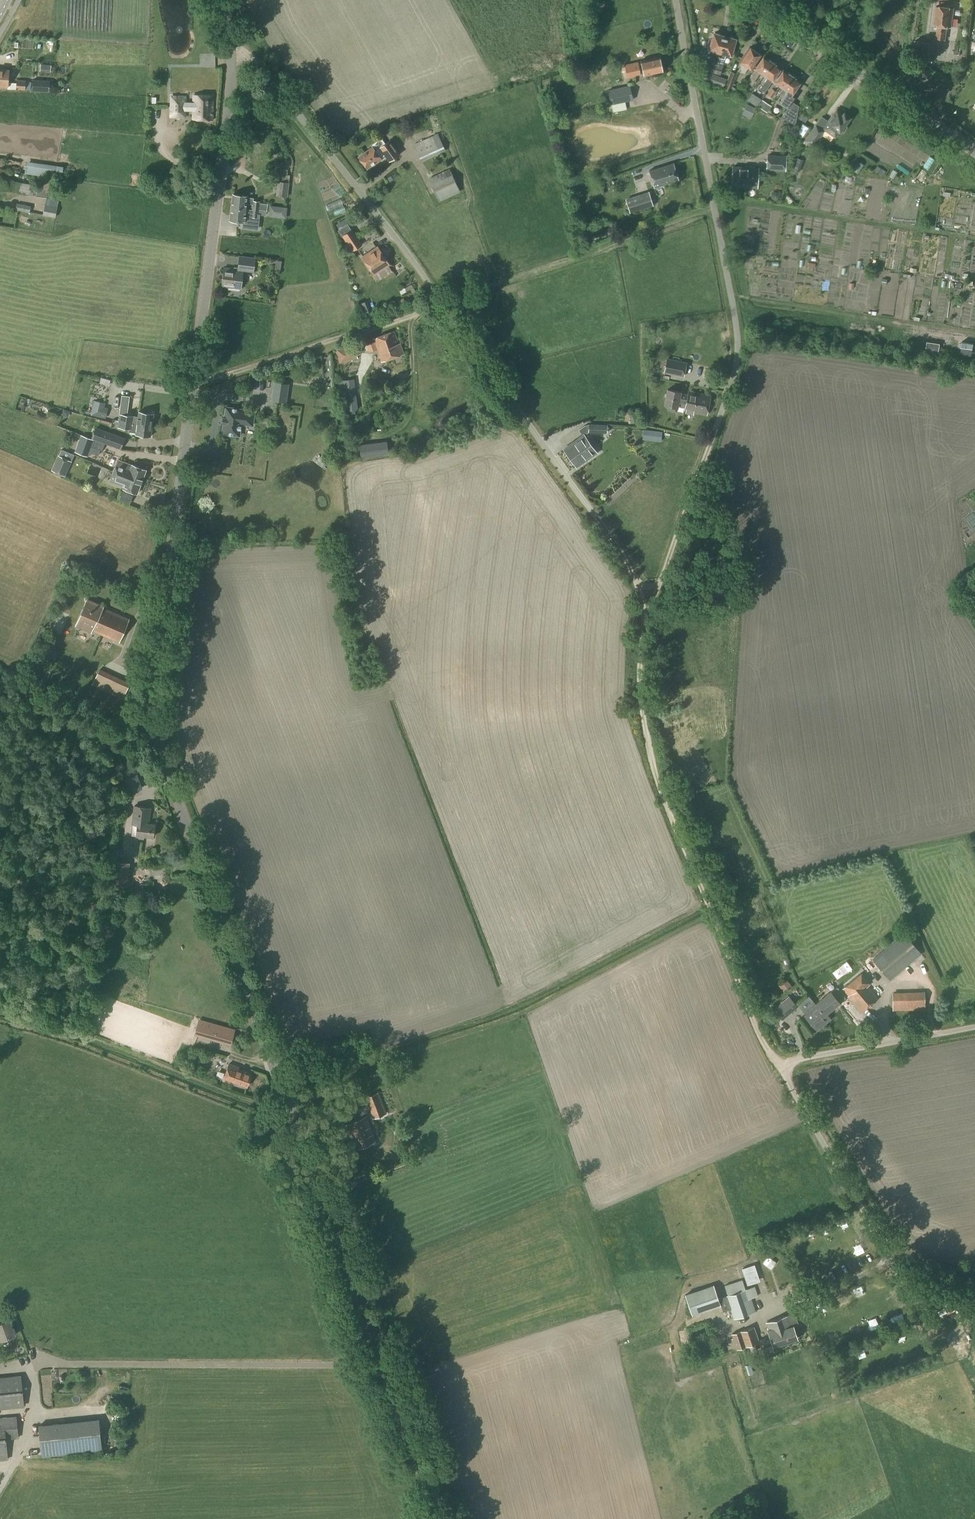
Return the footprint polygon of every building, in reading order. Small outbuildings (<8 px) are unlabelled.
[(951,27),(953,9),(936,6),(933,25),(937,25),(935,39),(945,40),(947,27),(951,27)] [(707,63),(705,70),(714,73),(716,66),(724,36),(714,33),(709,50),(714,52),(710,64),(707,63)] [(721,69),(722,67),(725,55),(731,56),(735,39),(724,36),(716,66),(714,73),(720,75),(721,69)] [(933,61),(935,43),(924,42),(921,60),(933,61)] [(750,48),(749,47),(739,61),(742,63),(737,71),(743,75),(748,67),(752,70),(761,55),(760,55),(761,53),(758,51),(757,52),(756,52),(756,50),(752,47),(750,48)] [(763,75),(772,62),(763,56),(755,69),(747,81),(752,84),(760,73),(763,75)] [(662,72),(659,57),(641,61),(641,63),(638,64),(638,62),(624,65),(627,78),(641,75),(644,74),(644,76),(662,72)] [(772,81),(781,68),(772,62),(763,75),(767,78),(759,89),(764,92),(772,81)] [(8,86),(8,89),(16,89),(25,90),(26,82),(26,81),(17,80),(16,83),(8,83),(9,70),(0,69),(0,86),(8,86)] [(723,88),(727,79),(713,74),(703,70),(700,79),(710,82),(723,88)] [(780,94),(792,76),(783,70),(774,83),(775,83),(767,94),(772,98),(777,91),(776,91),(780,86),(783,88),(779,93),(780,94)] [(735,95),(739,91),(732,86),(737,74),(730,71),(724,89),(730,91),(729,92),(735,95)] [(792,94),(800,82),(792,76),(780,94),(784,96),(779,102),(787,108),(781,118),(795,125),(799,106),(793,102),(796,97),(792,94)] [(32,82),(32,90),(49,92),(50,81),(32,79),(32,82)] [(543,88),(554,93),(558,86),(548,80),(543,88)] [(626,109),(625,102),(633,100),(630,85),(607,90),(610,105),(611,105),(612,108),(603,110),(605,118),(614,116),(614,112),(626,109)] [(750,95),(746,92),(748,90),(741,86),(736,95),(742,98),(746,100),(750,95)] [(193,95),(193,102),(186,102),(187,95),(170,95),(169,118),(186,118),(186,111),(193,111),(193,119),(212,120),(213,95),(193,95)] [(756,96),(752,103),(756,106),(761,99),(756,96)] [(758,106),(767,113),(772,106),(762,100),(758,105),(758,106)] [(742,114),(750,119),(756,108),(747,104),(742,114)] [(843,114),(837,110),(828,124),(824,130),(815,124),(804,141),(813,147),(825,131),(835,138),(840,132),(844,132),(847,127),(845,124),(850,117),(844,113),(843,114)] [(798,118),(806,123),(809,118),(801,113),(798,118)] [(803,138),(810,128),(803,123),(795,133),(803,138)] [(421,162),(446,150),(438,134),(413,144),(421,162)] [(399,153),(390,140),(375,151),(372,147),(358,157),(367,169),(381,159),(379,156),(382,154),(388,162),(399,153)] [(785,171),(786,156),(767,155),(766,170),(785,171)] [(858,173),(864,176),(869,165),(863,162),(858,173)] [(654,187),(678,180),(673,163),(649,171),(654,187)] [(757,187),(758,168),(732,167),(731,186),(757,187)] [(438,202),(460,192),(449,169),(428,178),(438,202)] [(302,174),(301,174),(297,174),(297,177),(292,177),(291,185),(293,185),(296,185),(301,183),(302,174)] [(0,175),(0,191),(5,191),(40,197),(43,180),(39,179),(38,185),(12,181),(0,175)] [(289,182),(290,175),(288,175),(279,175),(278,181),(277,181),(276,196),(288,197),(289,182)] [(43,180),(40,197),(47,198),(50,181),(43,180)] [(630,213),(653,205),(649,191),(625,199),(630,213)] [(268,204),(260,203),(260,202),(253,201),(253,198),(247,197),(248,196),(233,194),(231,208),(246,209),(247,204),(252,204),(251,210),(259,211),(259,210),(267,211),(268,204)] [(55,218),(58,200),(46,198),(42,215),(55,218)] [(30,213),(31,206),(17,203),(15,210),(30,213)] [(287,208),(274,207),(273,213),(286,215),(287,208)] [(251,210),(246,209),(231,208),(230,221),(243,222),(243,224),(252,225),(253,217),(259,218),(259,211),(251,210)] [(351,230),(347,224),(337,231),(342,237),(352,252),(363,245),(352,229),(351,230)] [(373,275),(389,264),(378,247),(362,257),(373,275)] [(254,273),(256,258),(239,256),(237,269),(224,268),(221,287),(241,289),(243,271),(254,273)] [(409,285),(399,290),(401,294),(411,289),(409,285)] [(362,314),(370,311),(367,301),(359,304),(362,314)] [(398,344),(393,331),(373,339),(382,362),(404,354),(400,343),(398,344)] [(929,340),(927,353),(940,354),(942,342),(941,342),(941,339),(936,338),(935,341),(929,340)] [(955,359),(974,362),(974,361),(974,342),(958,339),(955,359)] [(340,364),(350,361),(357,359),(353,344),(336,349),(340,364)] [(684,377),(686,364),(687,362),(666,358),(663,373),(684,377)] [(337,381),(341,411),(358,409),(354,379),(345,380),(337,381)] [(285,402),(287,390),(288,384),(274,382),(273,388),(272,400),(285,402)] [(681,392),(667,389),(664,404),(669,405),(668,410),(677,412),(678,406),(684,407),(684,411),(685,411),(685,413),(693,415),(694,413),(707,416),(711,395),(688,390),(687,394),(680,392),(681,392)] [(104,402),(93,400),(90,414),(105,418),(107,407),(103,406),(104,402)] [(252,426),(254,412),(243,411),(243,410),(226,407),(224,417),(223,417),(222,423),(223,423),(222,434),(239,436),(241,424),(252,426)] [(152,425),(154,414),(139,412),(138,416),(119,414),(118,421),(140,423),(152,425)] [(630,423),(641,423),(641,412),(630,412),(630,423)] [(152,425),(140,423),(118,421),(117,427),(129,429),(129,432),(136,433),(136,434),(151,436),(152,425)] [(607,433),(607,425),(589,424),(588,432),(607,433)] [(95,427),(91,439),(105,443),(121,449),(125,438),(95,427)] [(662,432),(644,430),(642,440),(661,442),(662,432)] [(81,435),(75,452),(87,457),(91,447),(102,451),(105,443),(91,439),(81,435)] [(576,467),(596,453),(584,435),(564,449),(576,467)] [(387,441),(379,442),(360,445),(361,457),(389,452),(387,441)] [(58,455),(51,470),(65,477),(72,461),(71,461),(74,455),(61,449),(59,455),(58,455)] [(114,471),(116,472),(142,482),(146,470),(132,464),(118,459),(114,471)] [(142,482),(116,472),(114,471),(110,482),(123,487),(123,488),(137,494),(142,482)] [(119,643),(130,619),(103,607),(104,606),(87,599),(75,625),(92,632),(93,631),(119,643)] [(46,663),(51,652),(54,644),(52,643),(45,640),(37,659),(40,660),(46,663)] [(123,698),(130,683),(125,681),(100,668),(92,684),(118,696),(123,698)] [(126,794),(142,789),(135,768),(119,773),(126,794)] [(153,837),(155,824),(149,823),(151,807),(133,805),(131,824),(137,825),(136,838),(143,838),(144,836),(153,837)] [(128,862),(113,860),(110,884),(126,885),(128,862)] [(890,981),(922,954),(904,932),(872,959),(890,981)] [(860,1013),(878,998),(867,985),(869,982),(861,972),(842,989),(848,996),(847,997),(860,1013)] [(790,980),(783,985),(788,992),(795,987),(790,980)] [(846,998),(837,987),(831,992),(816,1004),(814,1002),(804,1011),(807,1015),(806,1016),(817,1030),(827,1022),(826,1020),(828,1018),(825,1014),(839,1002),(840,1003),(846,998)] [(892,1011),(925,1010),(924,991),(892,992),(892,1011)] [(781,1019),(797,1006),(789,997),(774,1010),(781,1019)] [(231,1042),(234,1030),(200,1020),(196,1032),(231,1042)] [(247,1087),(252,1073),(238,1069),(238,1067),(229,1064),(223,1081),(233,1084),(233,1082),(247,1087)] [(373,1119),(387,1114),(379,1092),(364,1097),(373,1119)] [(356,1149),(376,1141),(366,1117),(346,1125),(356,1149)] [(759,1281),(754,1264),(742,1268),(747,1285),(759,1281)] [(727,1295),(718,1298),(721,1305),(723,1312),(730,1309),(733,1319),(756,1312),(751,1298),(758,1296),(755,1286),(745,1289),(742,1280),(724,1286),(727,1295)] [(685,1294),(691,1315),(692,1314),(699,1312),(692,1292),(685,1294)] [(769,1330),(768,1330),(773,1346),(797,1338),(793,1325),(791,1326),(790,1323),(797,1320),(795,1313),(788,1315),(766,1322),(769,1330)] [(9,1320),(0,1323),(0,1337),(1,1340),(15,1335),(9,1320)] [(736,1349),(745,1347),(759,1342),(754,1326),(731,1333),(736,1349)] [(761,1383),(768,1381),(764,1363),(756,1365),(761,1383)] [(25,1406),(21,1376),(0,1378),(0,1408),(25,1406)] [(8,1460),(6,1439),(19,1438),(16,1416),(0,1417),(0,1460),(8,1460)] [(42,1456),(102,1450),(99,1418),(39,1424),(42,1456)]
